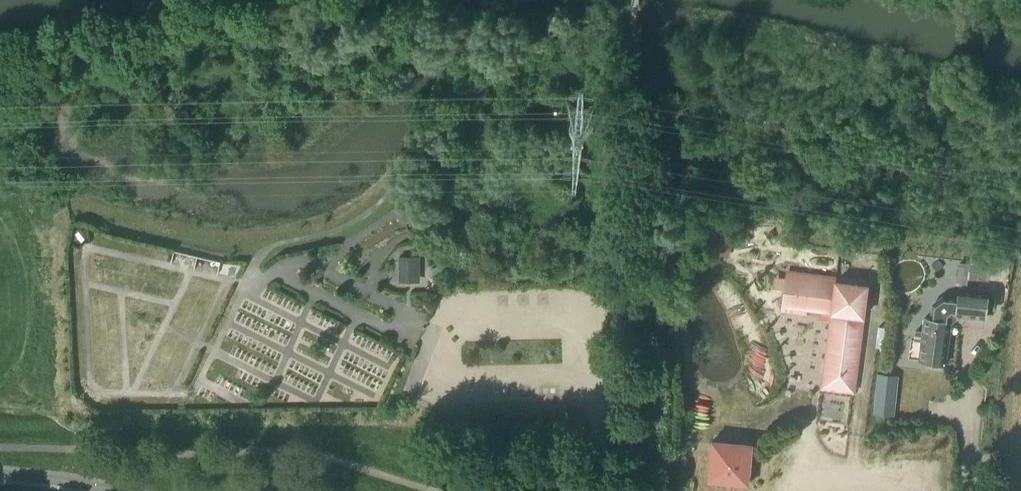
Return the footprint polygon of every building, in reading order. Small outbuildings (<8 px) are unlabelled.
[(399,258),(400,282),(416,281),(415,258),(399,258)] [(971,263),(959,261),(957,283),(967,284),(971,263)] [(824,374),(856,378),(867,286),(787,277),(783,309),(831,314),(824,374)] [(984,320),(988,292),(959,288),(957,300),(943,298),(934,305),(932,320),(924,319),(922,332),(915,332),(914,341),(921,342),(919,362),(924,362),(926,366),(937,368),(939,364),(945,365),(950,322),(955,319),(955,316),(984,320)] [(877,374),(873,414),(894,416),(898,376),(877,374)] [(751,445),(713,441),(708,481),(748,485),(751,445)]
